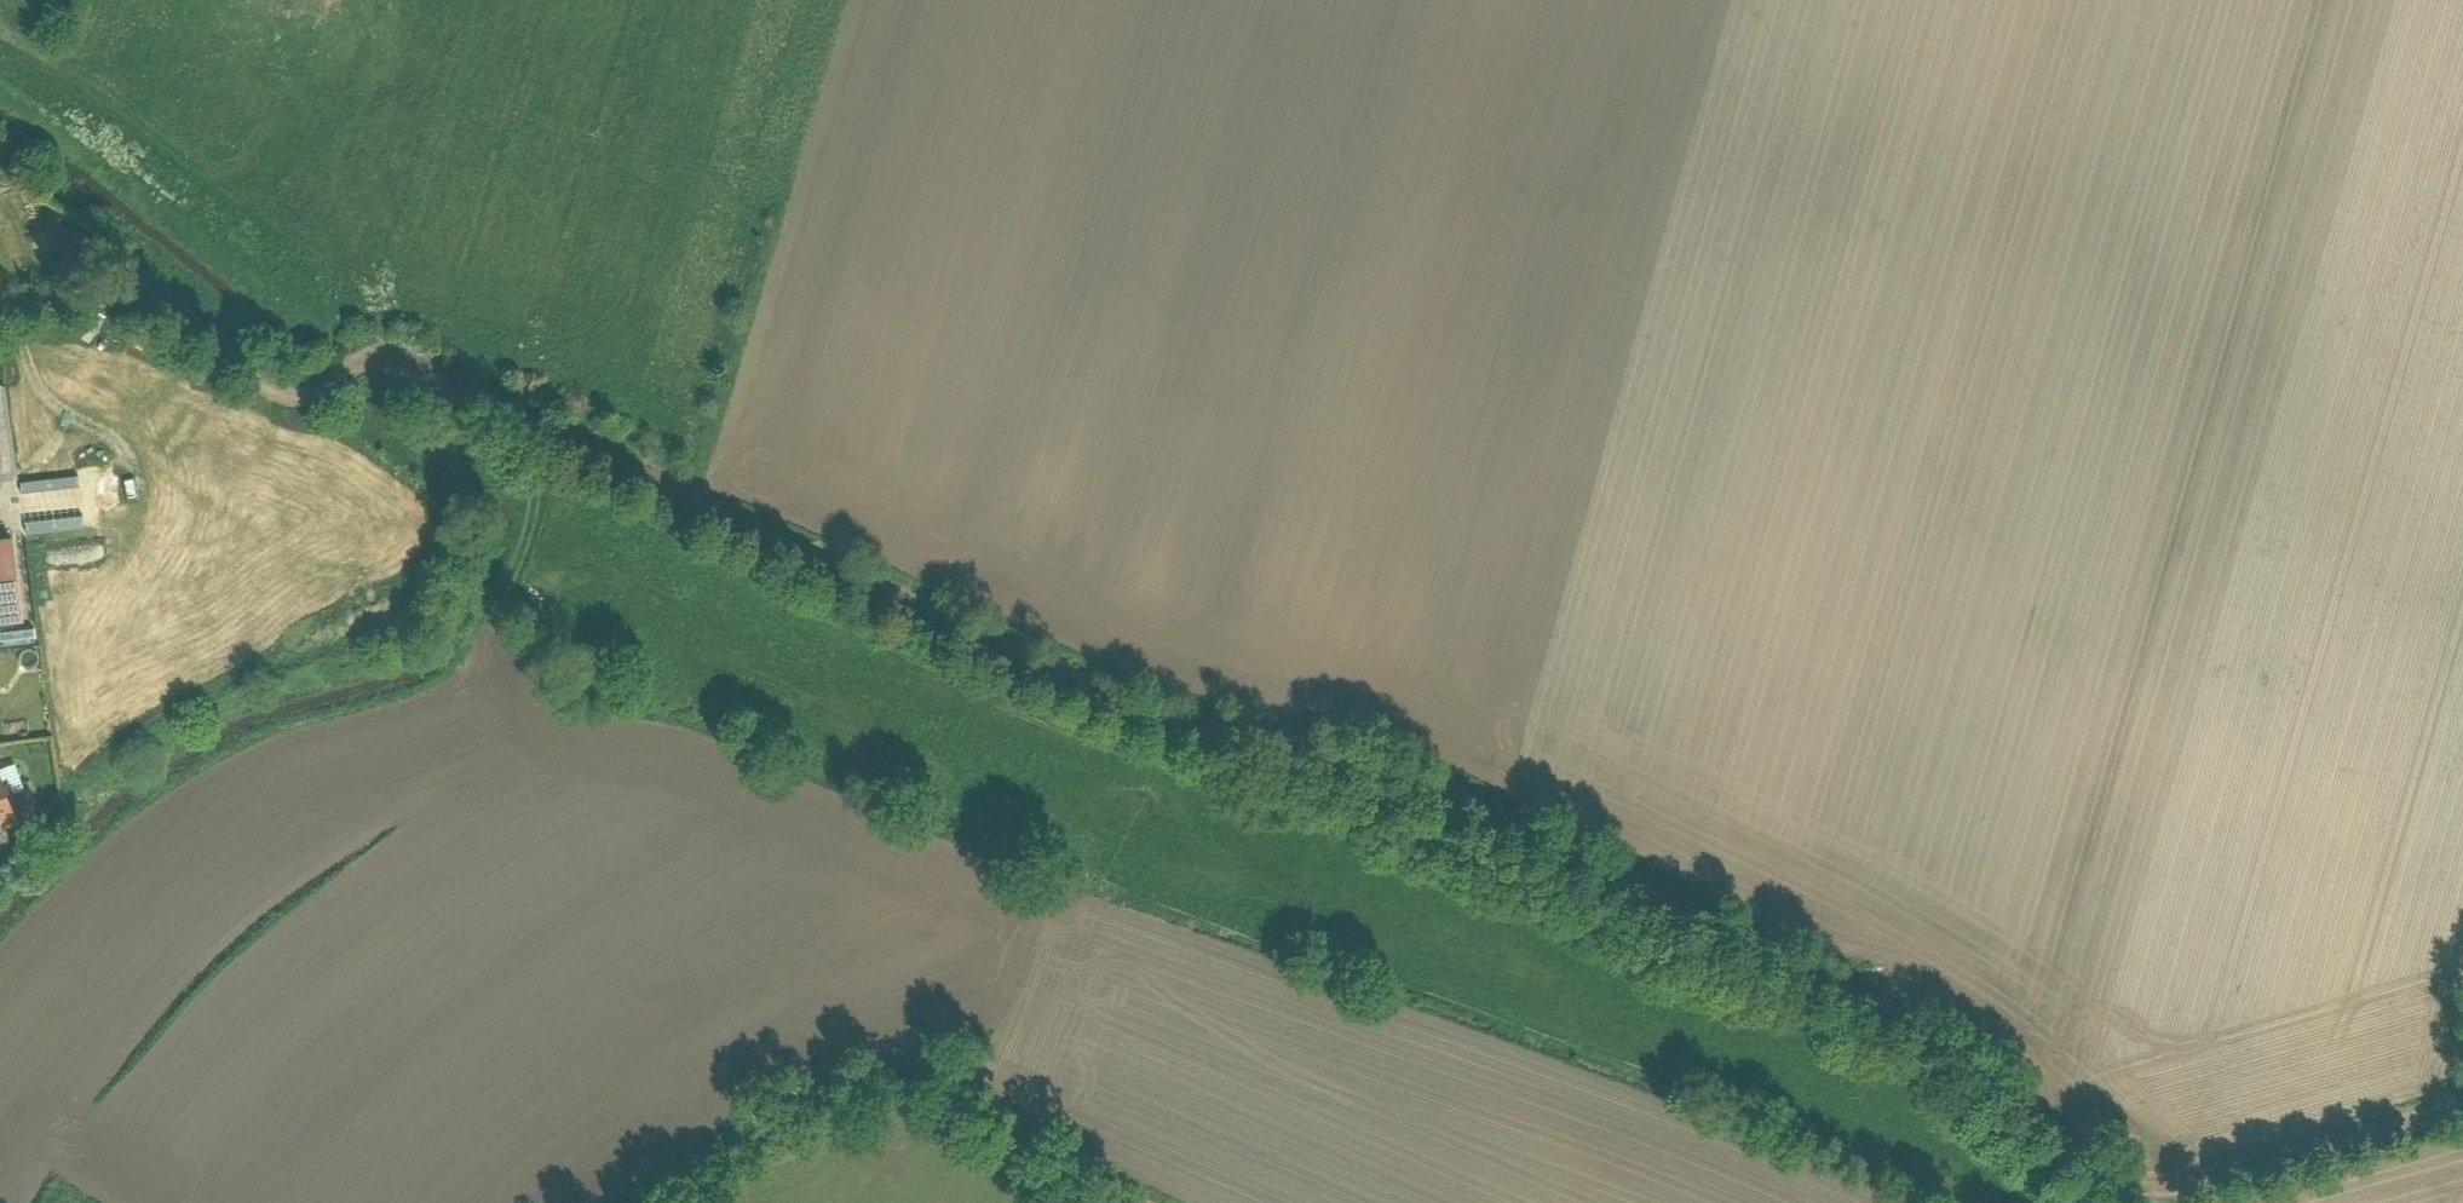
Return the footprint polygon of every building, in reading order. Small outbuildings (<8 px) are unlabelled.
[(0,543),(0,627),(24,624),(13,541),(0,543)] [(20,825),(0,768),(0,832),(20,825)]
